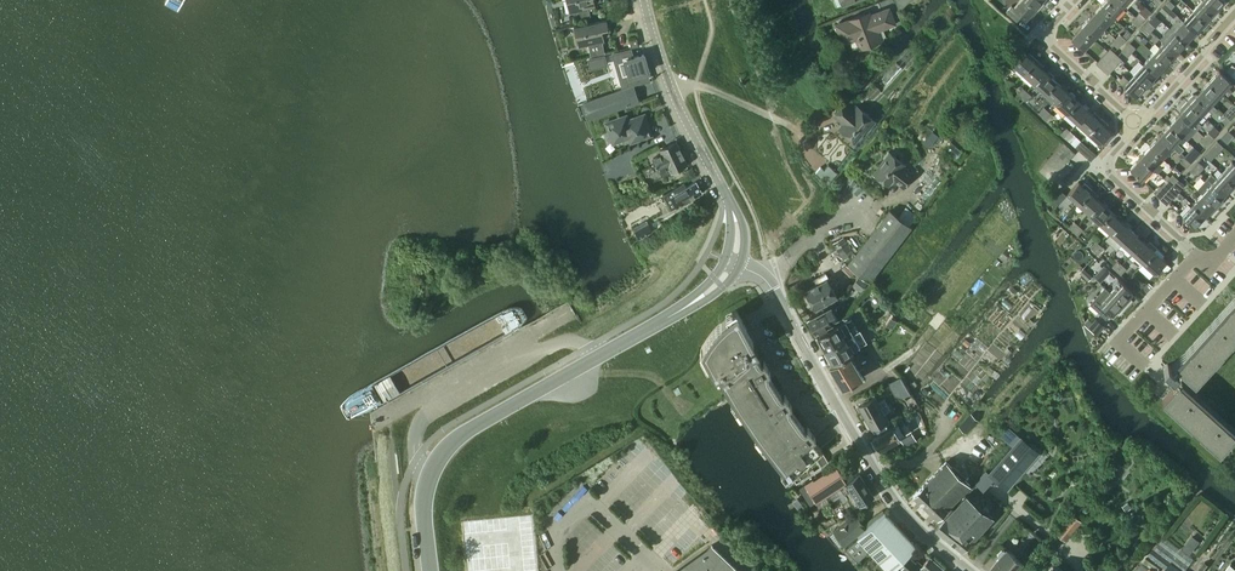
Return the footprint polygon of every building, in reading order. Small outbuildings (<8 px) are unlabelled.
[(584,17),(590,14),(590,16),(591,16),(589,9),(596,7),(595,2),(601,1),(601,0),(567,0),(570,13),(580,11),(584,17)] [(898,9),(901,8),(910,0),(895,0),(898,9)] [(1017,22),(1022,16),(1025,19),(1029,15),(1031,17),(1038,10),(1027,0),(1020,0),(1013,7),(1011,6),(1006,12),(1017,22)] [(1038,10),(1044,3),(1042,1),(1042,0),(1027,0),(1038,10)] [(1113,16),(1123,6),(1117,0),(1106,0),(1101,5),(1113,16)] [(1170,9),(1174,5),(1169,0),(1168,0),(1165,4),(1170,9)] [(1205,21),(1215,10),(1203,0),(1202,0),(1193,10),(1205,21)] [(1215,10),(1224,0),(1203,0),(1215,10)] [(1161,8),(1167,14),(1170,9),(1165,4),(1161,8)] [(1091,16),(1103,27),(1113,16),(1101,5),(1091,16)] [(856,38),(859,48),(880,40),(876,30),(894,23),(888,8),(865,17),(864,14),(836,25),(843,43),(856,38)] [(1183,21),(1195,32),(1205,21),(1193,10),(1183,21)] [(1135,17),(1141,22),(1145,18),(1139,12),(1135,17)] [(1081,27),(1094,38),(1103,27),(1091,16),(1081,27)] [(1131,21),(1137,27),(1141,22),(1135,17),(1131,21)] [(1169,28),(1185,43),(1195,32),(1183,21),(1179,17),(1169,28)] [(574,26),(579,47),(605,41),(604,36),(610,35),(607,19),(574,26)] [(1145,25),(1151,31),(1155,27),(1149,21),(1145,25)] [(1141,30),(1147,35),(1151,31),(1145,25),(1141,30)] [(1071,38),(1084,49),(1094,38),(1081,27),(1071,38)] [(1163,42),(1175,53),(1185,43),(1169,28),(1159,39),(1163,42)] [(1116,38),(1122,44),(1125,39),(1120,34),(1116,38)] [(1112,43),(1118,48),(1122,44),(1116,38),(1112,43)] [(630,40),(631,47),(638,46),(637,39),(630,40)] [(1153,53),(1166,64),(1175,53),(1163,42),(1153,53)] [(1125,47),(1131,52),(1135,48),(1129,43),(1125,47)] [(1121,51),(1127,57),(1131,52),(1125,47),(1121,51)] [(1096,64),(1102,69),(1116,54),(1110,48),(1096,64)] [(1014,65),(1023,74),(1036,59),(1029,53),(1027,55),(1023,51),(1012,63),(1009,60),(1004,66),(1008,70),(1014,65)] [(1143,64),(1156,75),(1166,64),(1153,53),(1143,64)] [(625,60),(630,76),(648,71),(644,54),(625,60)] [(1102,69),(1108,74),(1122,59),(1116,54),(1102,69)] [(591,67),(605,64),(603,56),(589,59),(591,67)] [(1023,74),(1034,83),(1045,71),(1041,68),(1043,65),(1036,59),(1023,74)] [(882,78),(887,84),(902,69),(896,63),(882,78)] [(1133,74),(1146,86),(1149,88),(1155,81),(1152,79),(1156,75),(1143,64),(1133,74)] [(1231,75),(1234,70),(1234,68),(1232,65),(1226,71),(1231,75)] [(1219,70),(1209,81),(1221,93),(1231,82),(1219,70)] [(1034,83),(1045,93),(1056,81),(1045,71),(1034,83)] [(1118,81),(1136,97),(1146,86),(1133,74),(1128,80),(1123,75),(1118,81)] [(1045,93),(1056,103),(1067,91),(1056,81),(1045,93)] [(1209,81),(1199,92),(1211,104),(1221,93),(1209,81)] [(866,94),(872,99),(880,91),(874,85),(866,94)] [(583,103),(588,119),(639,102),(633,86),(583,103)] [(1017,93),(1021,97),(1027,91),(1022,87),(1017,93)] [(1021,97),(1026,101),(1031,95),(1027,91),(1021,97)] [(1056,103),(1066,113),(1078,101),(1067,91),(1056,103)] [(1193,94),(1186,101),(1201,114),(1207,109),(1212,113),(1216,108),(1211,104),(1199,92),(1195,96),(1193,94)] [(1066,113),(1077,123),(1088,110),(1078,101),(1066,113)] [(1179,114),(1192,125),(1197,130),(1201,125),(1196,120),(1201,114),(1186,101),(1180,108),(1183,110),(1179,114)] [(839,128),(854,141),(864,129),(866,131),(874,121),(857,106),(854,111),(844,102),(833,115),(840,120),(841,119),(844,122),(839,128)] [(1038,113),(1043,117),(1048,111),(1044,107),(1038,113)] [(1077,123),(1088,133),(1101,118),(1094,112),(1092,114),(1088,110),(1077,123)] [(1223,115),(1229,120),(1233,116),(1227,110),(1223,115)] [(1043,117),(1047,121),(1052,115),(1048,111),(1043,117)] [(1179,114),(1169,125),(1182,136),(1192,125),(1179,114)] [(622,139),(623,144),(650,134),(644,115),(627,121),(625,116),(606,123),(613,142),(622,139)] [(1220,119),(1226,124),(1229,120),(1223,115),(1220,119)] [(946,128),(952,133),(962,121),(955,116),(946,128)] [(1088,133),(1099,143),(1110,130),(1106,127),(1108,124),(1101,118),(1088,133)] [(1169,125),(1160,135),(1172,147),(1182,136),(1169,125)] [(1204,136),(1210,142),(1219,131),(1213,126),(1204,136)] [(1060,133),(1064,137),(1070,131),(1065,127),(1060,133)] [(1223,134),(1229,139),(1233,135),(1227,129),(1223,134)] [(1064,137),(1069,141),(1074,135),(1070,131),(1064,137)] [(1069,141),(1075,147),(1081,141),(1074,135),(1069,141)] [(1160,135),(1150,146),(1162,157),(1172,147),(1160,135)] [(1200,141),(1206,146),(1210,142),(1204,136),(1200,141)] [(1075,147),(1086,157),(1092,151),(1081,141),(1075,147)] [(1204,155),(1210,161),(1223,147),(1217,141),(1204,155)] [(653,158),(656,164),(682,152),(677,142),(660,149),(662,153),(653,158)] [(945,150),(957,159),(963,151),(951,142),(945,150)] [(1059,148),(1070,158),(1075,153),(1064,143),(1059,148)] [(1140,157),(1152,168),(1157,173),(1162,168),(1157,163),(1162,157),(1150,146),(1140,157)] [(1054,154),(1065,164),(1070,158),(1059,148),(1054,154)] [(660,171),(662,175),(687,163),(682,152),(656,164),(659,171),(660,171)] [(893,179),(903,188),(914,174),(903,166),(904,164),(889,153),(873,173),(888,185),(893,179)] [(933,158),(942,165),(946,160),(936,153),(933,158)] [(1184,158),(1190,163),(1194,159),(1188,153),(1184,158)] [(1049,159),(1060,169),(1065,164),(1054,154),(1049,159)] [(1130,168),(1142,179),(1152,168),(1140,157),(1130,168)] [(1180,162),(1186,168),(1190,163),(1184,158),(1180,162)] [(1044,164),(1055,174),(1060,169),(1049,159),(1044,164)] [(1234,184),(1234,182),(1234,164),(1232,161),(1222,172),(1234,184)] [(1194,167),(1200,172),(1204,168),(1198,162),(1194,167)] [(1039,170),(1050,180),(1055,174),(1044,164),(1039,170)] [(816,172),(827,182),(836,173),(828,166),(824,170),(821,167),(816,172)] [(1190,171),(1196,176),(1200,172),(1194,167),(1190,171)] [(1211,173),(1206,178),(1224,194),(1234,184),(1222,172),(1216,178),(1211,173)] [(1169,179),(1175,184),(1178,180),(1172,174),(1169,179)] [(1197,189),(1202,194),(1217,208),(1223,201),(1221,198),(1224,194),(1206,178),(1197,189)] [(1155,194),(1160,199),(1175,184),(1169,179),(1155,194)] [(1178,180),(1175,184),(1180,189),(1184,185),(1178,180)] [(663,194),(672,209),(702,192),(696,181),(686,186),(684,182),(663,194)] [(1067,194),(1078,204),(1091,189),(1084,183),(1082,185),(1078,181),(1067,194)] [(1160,199),(1166,205),(1180,189),(1175,184),(1160,199)] [(1049,199),(1056,206),(1066,195),(1059,189),(1049,199)] [(1078,204),(1089,214),(1100,201),(1096,198),(1098,195),(1091,189),(1078,204)] [(1192,205),(1205,216),(1208,212),(1211,215),(1217,208),(1202,194),(1192,205)] [(1089,214),(1100,223),(1111,211),(1100,201),(1089,214)] [(1182,216),(1194,227),(1205,216),(1192,205),(1182,216)] [(901,212),(912,221),(917,215),(905,206),(901,212)] [(847,265),(869,281),(911,226),(889,210),(847,265)] [(1100,223),(1111,233),(1122,221),(1111,211),(1100,223)] [(1069,227),(1073,231),(1078,225),(1074,221),(1069,227)] [(1111,233),(1121,243),(1133,231),(1122,221),(1111,233)] [(636,231),(640,238),(653,230),(649,223),(636,231)] [(1073,231),(1077,235),(1083,229),(1078,225),(1073,231)] [(1121,243),(1132,253),(1143,241),(1133,231),(1121,243)] [(830,244),(842,260),(857,249),(846,233),(830,244)] [(1090,247),(1095,251),(1100,245),(1096,241),(1090,247)] [(1132,253),(1143,263),(1156,248),(1149,242),(1147,244),(1143,241),(1132,253)] [(1095,251),(1099,255),(1104,249),(1100,245),(1095,251)] [(1143,263),(1154,273),(1165,260),(1161,257),(1163,254),(1156,248),(1143,263)] [(1112,267),(1116,271),(1122,265),(1117,261),(1112,267)] [(1099,270),(1105,276),(1109,271),(1103,265),(1099,270)] [(1116,271),(1120,275),(1126,269),(1122,265),(1116,271)] [(1127,280),(1138,291),(1143,285),(1132,275),(1127,280)] [(853,285),(860,291),(867,282),(860,276),(853,285)] [(804,292),(814,308),(836,295),(825,279),(804,292)] [(1120,281),(1110,292),(1125,305),(1131,298),(1129,296),(1133,292),(1120,281)] [(1105,287),(1090,303),(1106,318),(1111,312),(1112,314),(1116,310),(1118,312),(1125,305),(1110,292),(1105,287)] [(1186,374),(1194,382),(1234,337),(1234,296),(1170,367),(1173,369),(1176,365),(1186,374)] [(806,321),(814,334),(831,324),(830,322),(837,318),(830,306),(823,311),(823,310),(806,321)] [(791,476),(796,482),(829,461),(821,450),(822,450),(813,439),(815,438),(816,437),(815,436),(814,434),(814,433),(813,432),(812,431),(811,429),(810,428),(808,427),(807,427),(805,429),(789,407),(791,406),(792,406),(791,404),(791,403),(790,401),(789,400),(789,399),(788,398),(787,396),(785,395),(784,395),(782,396),(768,374),(770,373),(770,371),(770,370),(769,368),(768,367),(768,366),(767,364),(766,363),(765,362),(763,361),(763,362),(761,363),(755,352),(759,350),(737,310),(727,317),(722,321),(718,325),(714,329),(709,335),(705,342),(701,349),(714,374),(717,372),(720,379),(733,402),(742,416),(757,437),(767,451),(783,471),(789,478),(791,476)] [(816,336),(824,350),(852,334),(844,321),(836,326),(836,325),(816,336)] [(829,365),(848,355),(848,353),(859,347),(852,334),(824,350),(832,363),(829,365)] [(829,365),(842,388),(862,377),(848,355),(829,365)] [(1179,382),(1181,380),(1186,374),(1176,365),(1173,369),(1170,367),(1167,364),(1163,369),(1166,371),(1164,373),(1173,381),(1175,379),(1179,382)] [(894,396),(902,398),(909,393),(900,376),(887,384),(894,396)] [(1219,452),(1234,435),(1234,429),(1181,380),(1179,382),(1162,400),(1219,452)] [(857,407),(870,429),(887,419),(874,397),(857,407)] [(960,426),(966,432),(977,420),(971,415),(960,426)] [(871,440),(879,451),(899,438),(892,426),(871,440)] [(900,439),(905,446),(916,439),(911,432),(900,439)] [(1020,436),(987,473),(1006,490),(1014,481),(1014,480),(1038,453),(1031,446),(1020,436)] [(913,497),(937,519),(947,508),(969,485),(946,462),(913,497)] [(846,482),(846,483),(853,478),(847,468),(840,472),(836,465),(814,479),(813,477),(803,484),(814,502),(816,500),(846,482)] [(846,483),(860,504),(873,495),(859,474),(853,478),(846,483)] [(935,530),(962,552),(992,518),(965,495),(944,520),(935,530)] [(868,547),(889,570),(916,545),(885,512),(845,544),(857,557),(868,547)] [(1071,514),(1055,533),(1065,541),(1076,527),(1073,525),(1078,519),(1071,514)] [(853,516),(834,532),(843,544),(863,528),(853,516)] [(712,545),(687,570),(739,570),(712,545)] [(1148,556),(1164,569),(1170,562),(1153,549),(1148,556)] [(990,570),(1015,570),(1022,563),(1006,550),(989,570),(990,570)] [(899,565),(906,570),(944,570),(945,569),(930,556),(921,566),(908,555),(899,565)] [(1148,568),(1141,563),(1135,570),(1146,570),(1148,568)] [(1231,563),(1225,570),(1234,570),(1234,566),(1231,563)]
